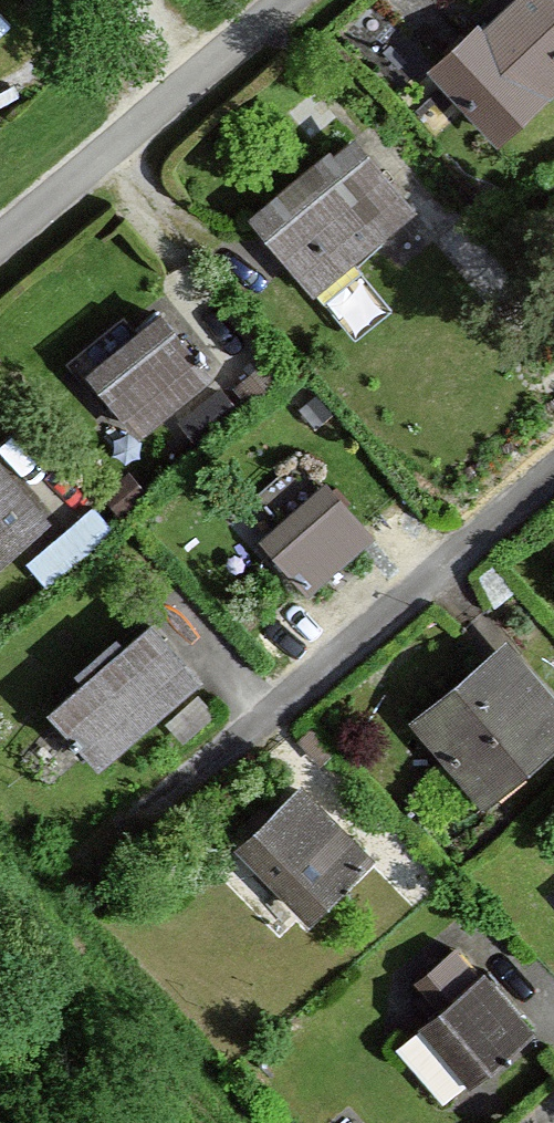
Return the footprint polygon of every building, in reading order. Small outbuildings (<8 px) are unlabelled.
[(490,153),(553,95),(553,19),(536,0),(501,0),(419,75),(490,153)] [(341,139),(241,223),(308,302),(408,218),(341,139)] [(150,315),(74,382),(131,447),(207,379),(150,315)] [(40,526),(0,482),(0,562),(40,526)] [(300,604),(366,546),(315,488),(249,545),(300,604)] [(37,718),(88,775),(188,686),(138,629),(37,718)] [(553,746),(553,710),(499,646),(405,728),(477,812),(553,746)] [(289,923),(359,859),(293,786),(222,851),(289,923)] [(433,1109),(523,1028),(473,974),(383,1055),(433,1109)]
